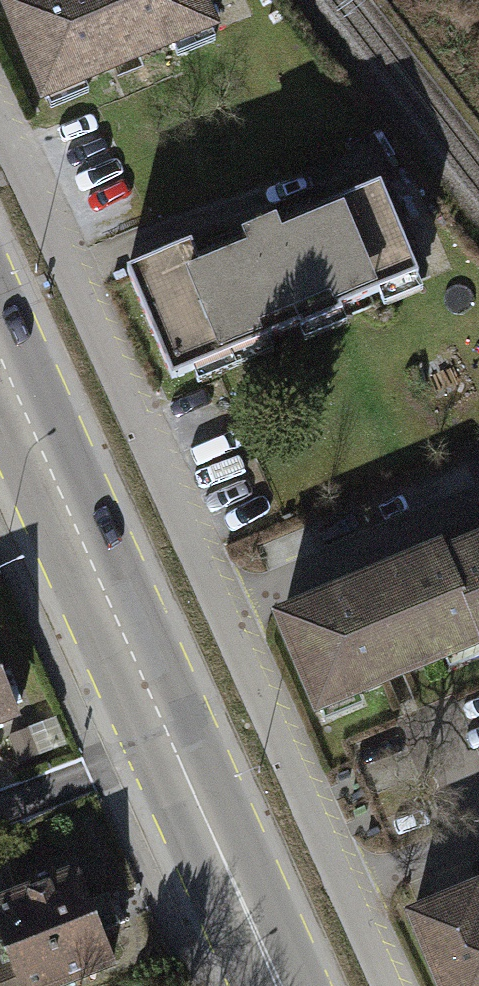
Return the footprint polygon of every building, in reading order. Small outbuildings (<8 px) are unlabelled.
[(47,94),(211,24),(201,0),(24,0),(9,6),(47,94)] [(190,244),(126,271),(171,379),(298,326),(300,331),(342,314),(340,309),(414,278),(416,284),(420,282),(380,186),(276,229),(275,225),(245,237),(247,241),(197,261),(190,244)] [(449,558),(446,550),(363,585),(283,619),(320,707),(478,640),(478,545),(449,558)] [(16,721),(0,677),(0,727),(16,721)] [(0,905),(0,985),(58,985),(110,965),(74,876),(0,905)] [(476,891),(412,917),(441,985),(478,985),(478,898),(476,891)]
